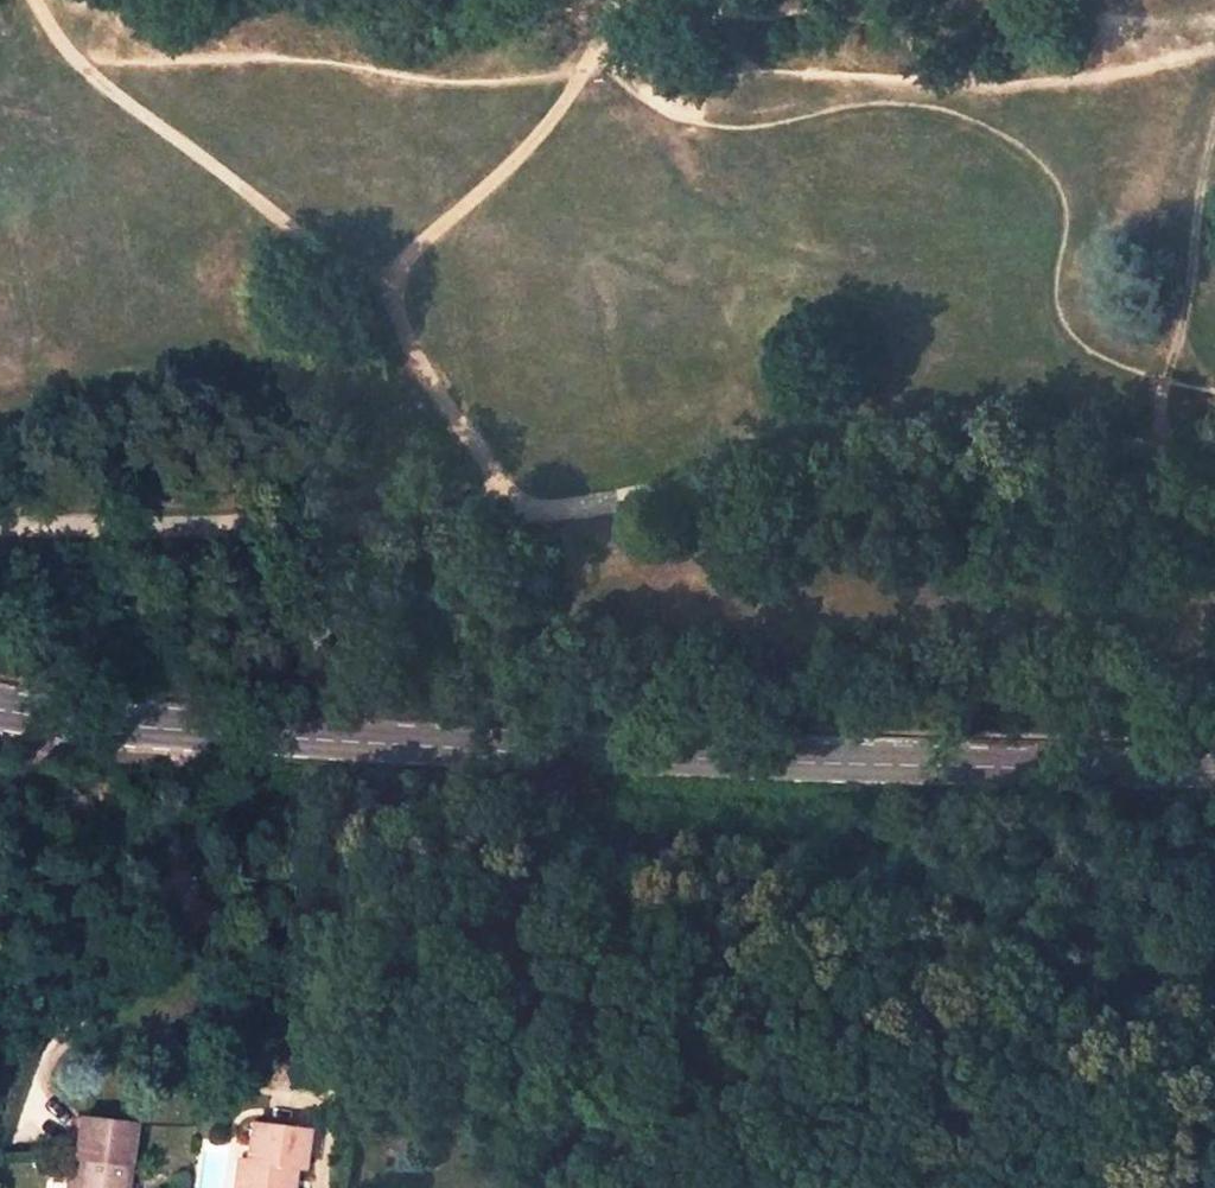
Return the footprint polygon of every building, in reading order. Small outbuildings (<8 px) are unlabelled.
[(80,1117),(74,1159),(82,1159),(80,1175),(78,1187),(123,1187),(132,1123),(80,1117)] [(249,1124),(245,1160),(242,1187),(285,1187),(288,1166),(301,1168),(306,1131),(249,1124)] [(235,1159),(232,1187),(242,1187),(245,1160),(235,1159)] [(80,1175),(69,1173),(67,1187),(78,1187),(80,1175)]
